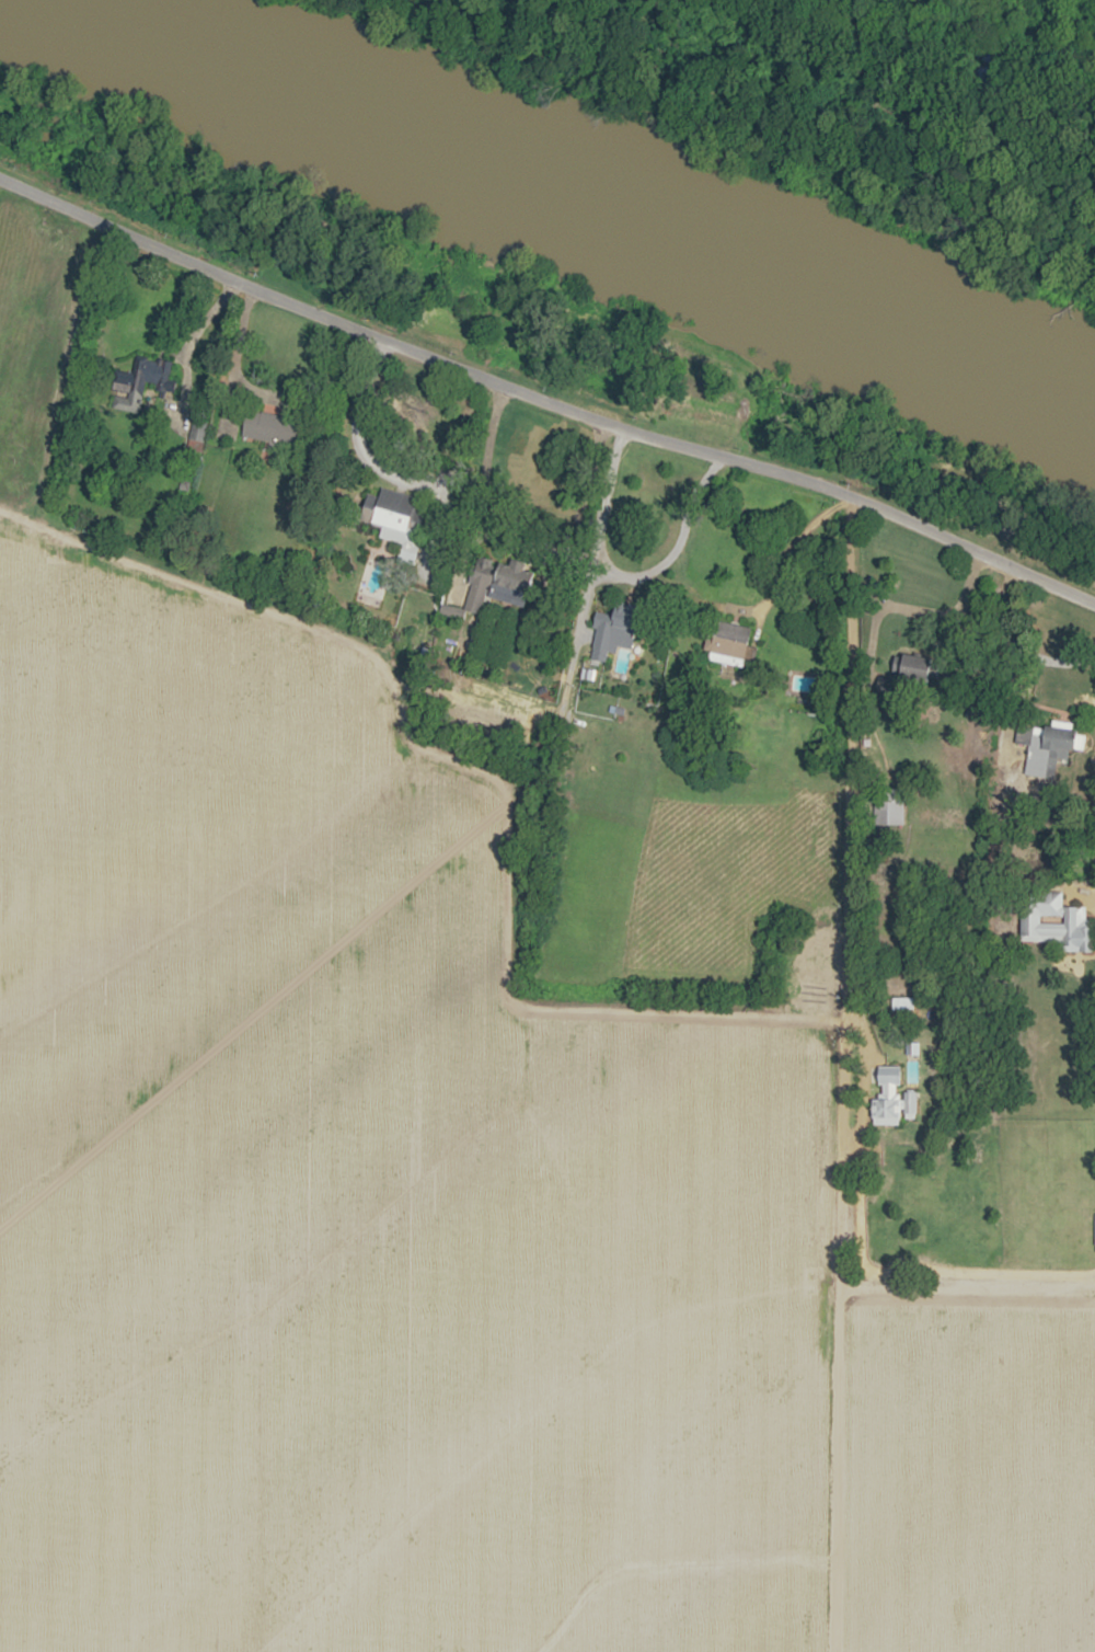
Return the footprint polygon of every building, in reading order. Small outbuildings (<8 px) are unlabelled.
[(138,413),(146,383),(173,391),(180,365),(142,355),(135,379),(116,374),(111,391),(117,392),(113,407),(138,413)] [(303,419),(246,409),(242,436),(298,446),(303,419)] [(366,492),(360,522),(381,526),(379,538),(401,542),(398,559),(416,563),(425,512),(415,510),(417,495),(380,488),(379,495),(366,492)] [(463,609),(480,614),(485,596),(524,606),(534,568),(477,553),(463,609)] [(588,658),(606,662),(611,637),(633,641),(637,619),(628,617),(631,605),(616,601),(613,616),(598,612),(588,658)] [(743,666),(752,628),(713,619),(705,658),(743,666)] [(878,675),(877,695),(905,698),(906,683),(933,685),(935,658),(894,654),(892,676),(878,675)] [(1042,746),(1039,777),(1054,779),(1056,759),(1068,761),(1070,749),(1083,750),(1085,731),(1018,724),(1016,743),(1042,746)] [(903,825),(903,788),(873,788),(873,825),(903,825)] [(1042,915),(1061,915),(1061,893),(1042,893),(1042,915)] [(1064,952),(1092,952),(1092,926),(1082,926),(1082,906),(1064,906),(1064,952)]
